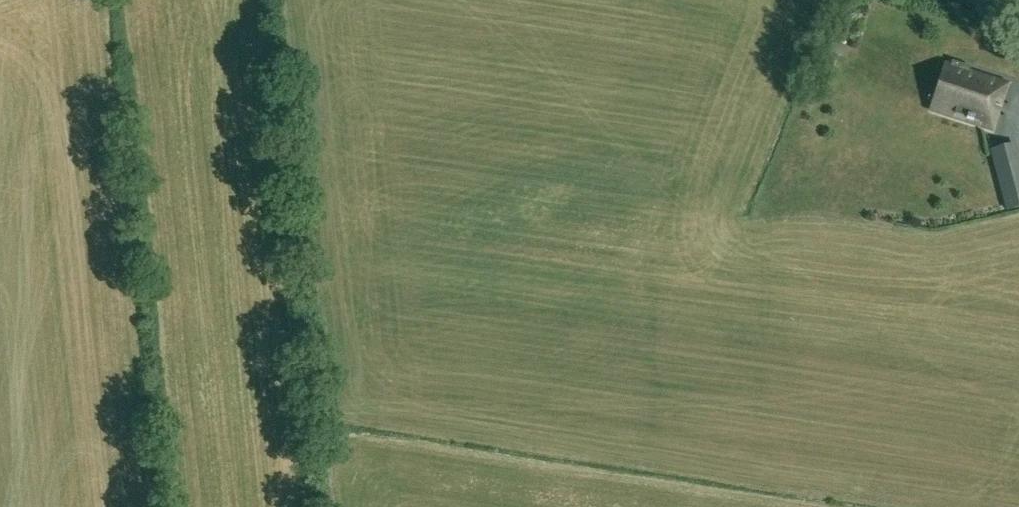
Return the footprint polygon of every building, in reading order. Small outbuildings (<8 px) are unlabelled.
[(952,61),(942,93),(959,99),(953,116),(992,129),(998,110),(990,108),(992,102),(1000,104),(1006,86),(969,74),(971,68),(952,61)] [(1001,185),(1007,210),(1018,207),(1018,181),(1001,185)]
